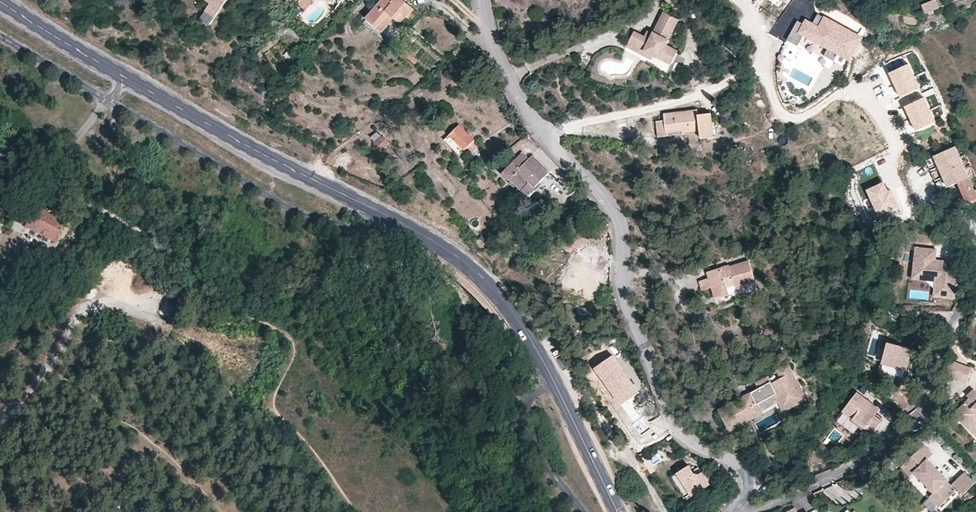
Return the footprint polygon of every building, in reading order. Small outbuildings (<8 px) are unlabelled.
[(205,11),(215,17),(226,0),(206,0),(210,3),(205,11)] [(299,4),(304,10),(314,0),(303,0),(299,4)] [(367,18),(382,31),(394,17),(402,23),(407,16),(412,20),(418,12),(406,2),(407,0),(382,0),(367,18)] [(940,6),(937,0),(928,0),(921,3),(925,12),(940,6)] [(215,17),(205,11),(200,19),(209,25),(215,17)] [(668,45),(680,19),(666,12),(654,34),(651,39),(646,37),(635,31),(627,46),(644,55),(646,52),(655,56),(672,65),(679,51),(668,45)] [(865,35),(825,15),(820,25),(807,18),(804,23),(797,20),(786,41),(802,49),(808,37),(852,60),(865,35)] [(651,39),(654,34),(648,31),(646,37),(651,39)] [(906,64),(890,72),(901,96),(918,88),(906,64)] [(922,99),(906,107),(917,130),(933,122),(922,99)] [(700,131),(701,138),(714,137),(712,113),(698,115),(697,108),(664,113),(665,120),(656,122),(657,129),(657,137),(700,131)] [(464,150),(468,146),(475,139),(460,124),(444,140),(459,154),(462,152),(458,147),(460,145),(464,150)] [(376,133),(371,138),(375,142),(374,143),(381,151),(389,143),(382,137),(380,137),(376,133)] [(475,139),(468,146),(472,151),(479,144),(475,139)] [(949,187),(957,183),(966,203),(971,201),(972,203),(975,201),(975,190),(974,191),(954,148),(924,161),(928,169),(936,165),(938,170),(930,174),(934,182),(942,178),(943,180),(935,184),(939,192),(949,187)] [(512,162),(502,173),(509,180),(511,179),(530,196),(541,183),(540,181),(549,171),(531,156),(520,168),(512,162)] [(888,178),(867,187),(881,218),(902,209),(888,178)] [(1,206),(0,209),(0,213),(20,223),(23,217),(1,206)] [(28,220),(23,217),(20,223),(55,242),(69,215),(63,211),(62,214),(59,220),(47,214),(35,207),(28,220)] [(50,208),(47,214),(59,220),(62,214),(50,208)] [(954,297),(958,261),(935,259),(936,249),(916,247),(913,271),(929,273),(929,276),(936,276),(936,280),(934,295),(954,297)] [(729,265),(707,272),(709,278),(698,281),(701,290),(711,287),(715,297),(729,293),(730,294),(737,291),(736,287),(755,280),(749,260),(730,266),(729,265)] [(936,276),(929,276),(929,273),(913,271),(913,277),(936,280),(936,276)] [(911,347),(889,341),(881,368),(903,375),(911,347)] [(642,397),(616,358),(597,371),(624,409),(642,397)] [(950,376),(956,362),(953,361),(948,375),(950,376)] [(950,376),(963,380),(969,383),(974,370),(975,369),(956,362),(950,376)] [(758,388),(718,410),(729,431),(739,426),(775,406),(779,414),(806,400),(787,365),(776,371),(780,377),(770,382),(767,377),(755,383),(758,388)] [(872,403),(860,393),(846,412),(875,434),(884,422),(877,416),(868,409),(872,403)] [(882,410),(872,403),(868,409),(877,416),(882,410)] [(974,409),(968,403),(958,413),(966,421),(964,423),(975,435),(975,407),(974,409)] [(966,421),(958,413),(956,415),(964,423),(966,421)] [(691,460),(674,470),(692,497),(714,482),(705,469),(698,471),(691,460)] [(930,460),(914,475),(934,495),(932,497),(941,507),(958,491),(963,497),(975,484),(965,473),(953,484),(930,460)]
